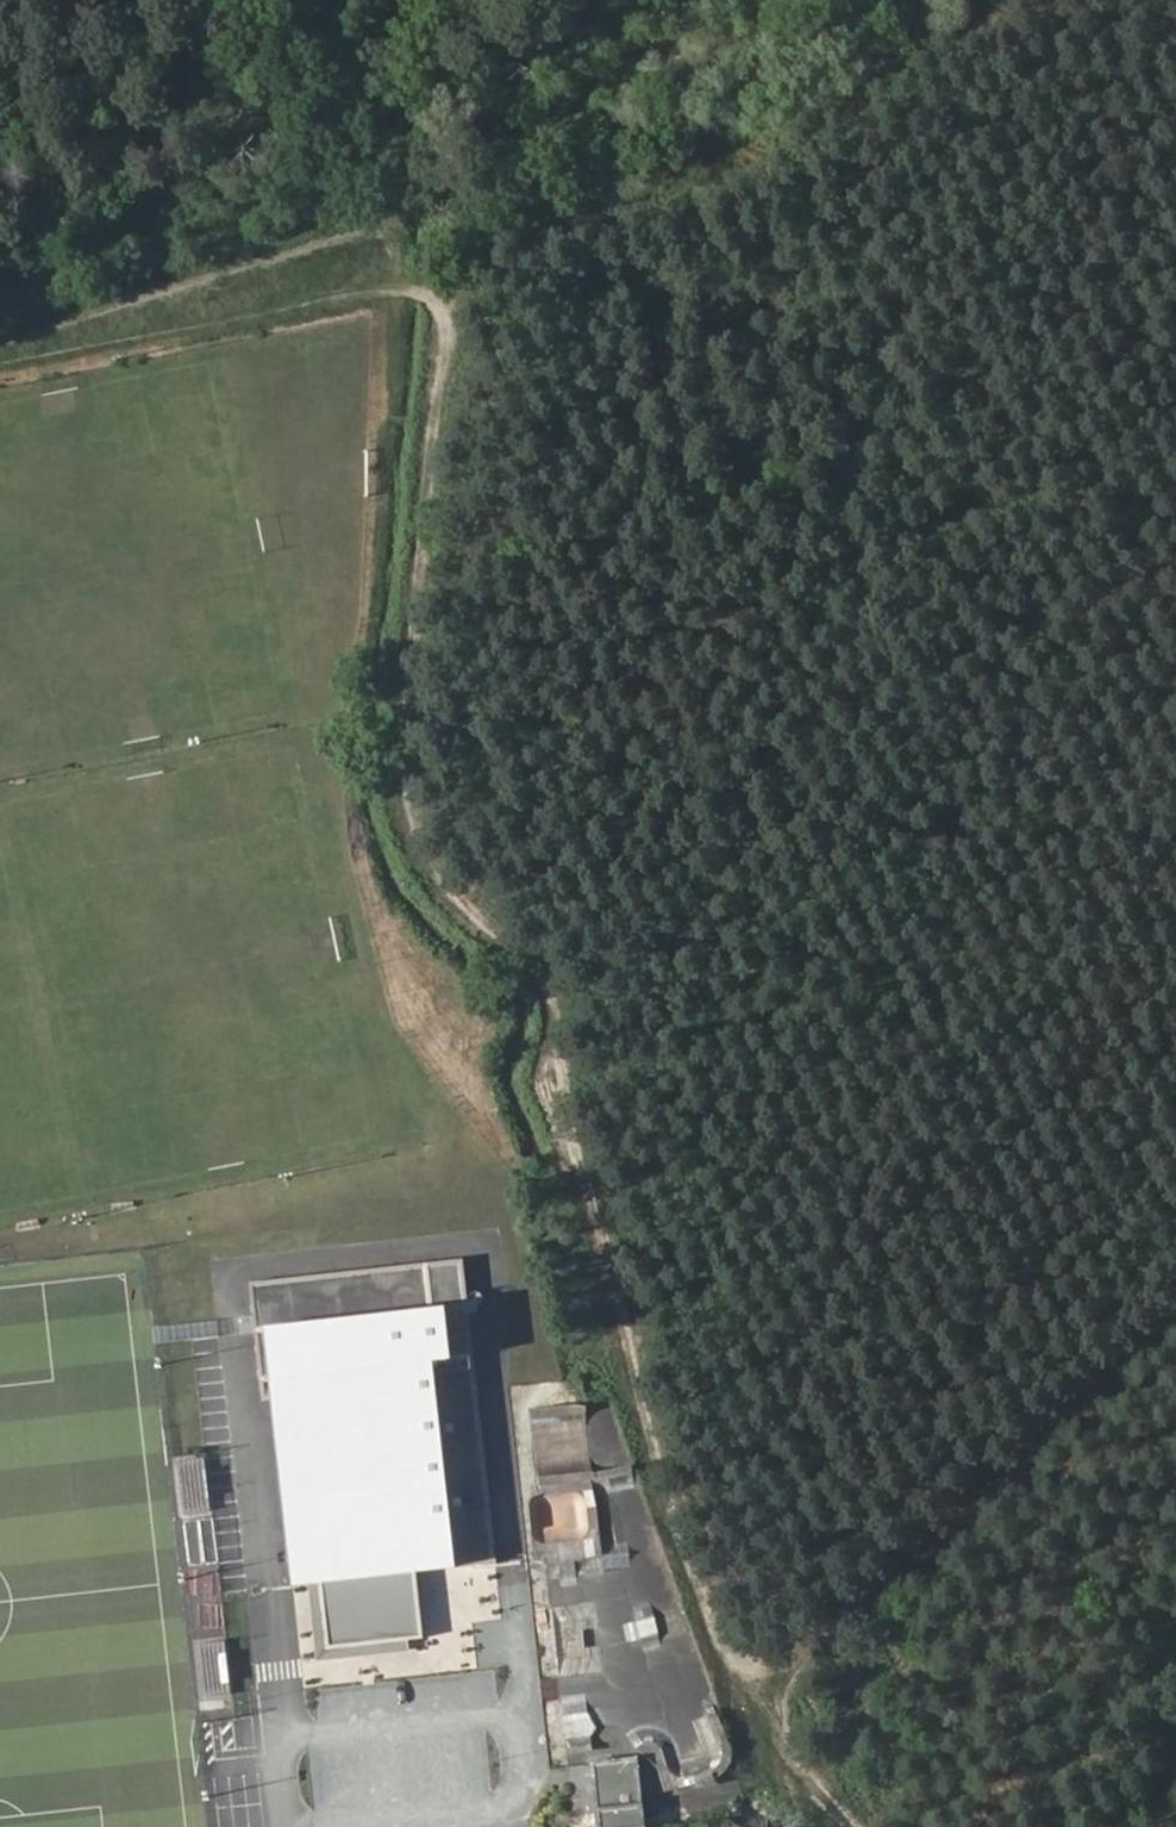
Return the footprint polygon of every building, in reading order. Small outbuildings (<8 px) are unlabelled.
[(327,1648),(426,1637),(418,1573),(495,1565),(462,1261),(250,1284),(263,1399),(272,1398),(293,1586),(320,1584),(327,1648)] [(539,1405),(544,1451),(593,1445),(587,1399),(539,1405)] [(588,1798),(631,1793),(623,1761),(581,1771),(588,1798)] [(631,1793),(588,1798),(595,1826),(639,1826),(631,1793)]
